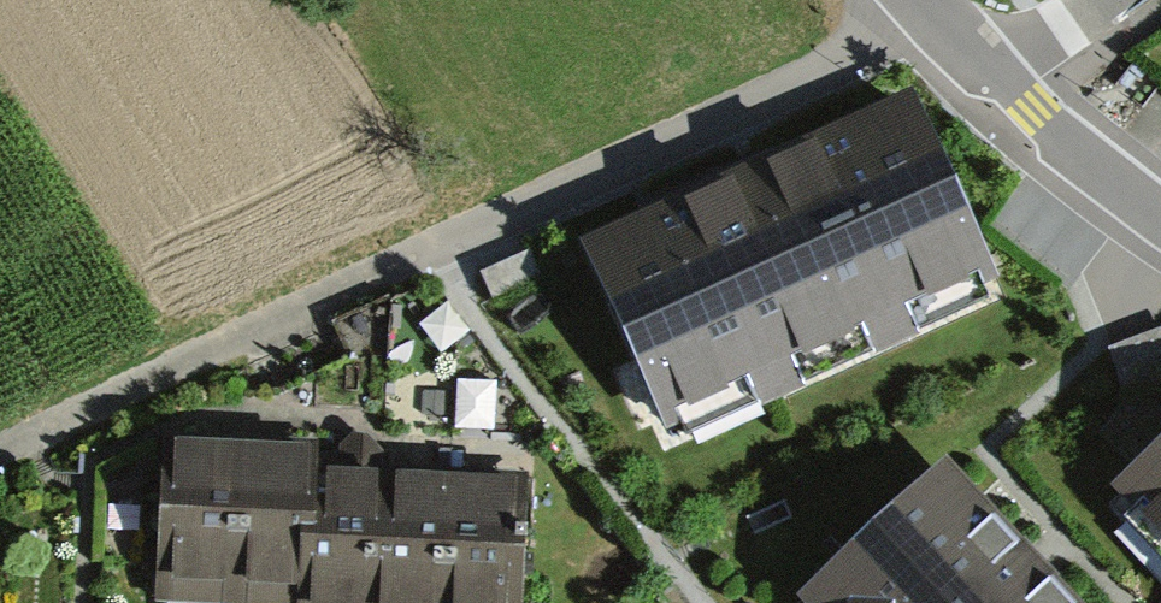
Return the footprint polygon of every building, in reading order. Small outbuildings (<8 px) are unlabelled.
[(913,85),(582,236),(672,434),(1004,284),(913,85)] [(529,253),(480,274),(491,301),(541,279),(529,253)] [(161,435),(157,601),(246,602),(296,602),(298,523),(315,524),(317,467),(317,438),(161,435)] [(1106,496),(1160,556),(1160,445),(1106,496)] [(941,464),(789,602),(1069,602),(1025,555),(941,464)] [(317,467),(315,524),(298,523),(296,602),(521,602),(522,470),(317,467)]
